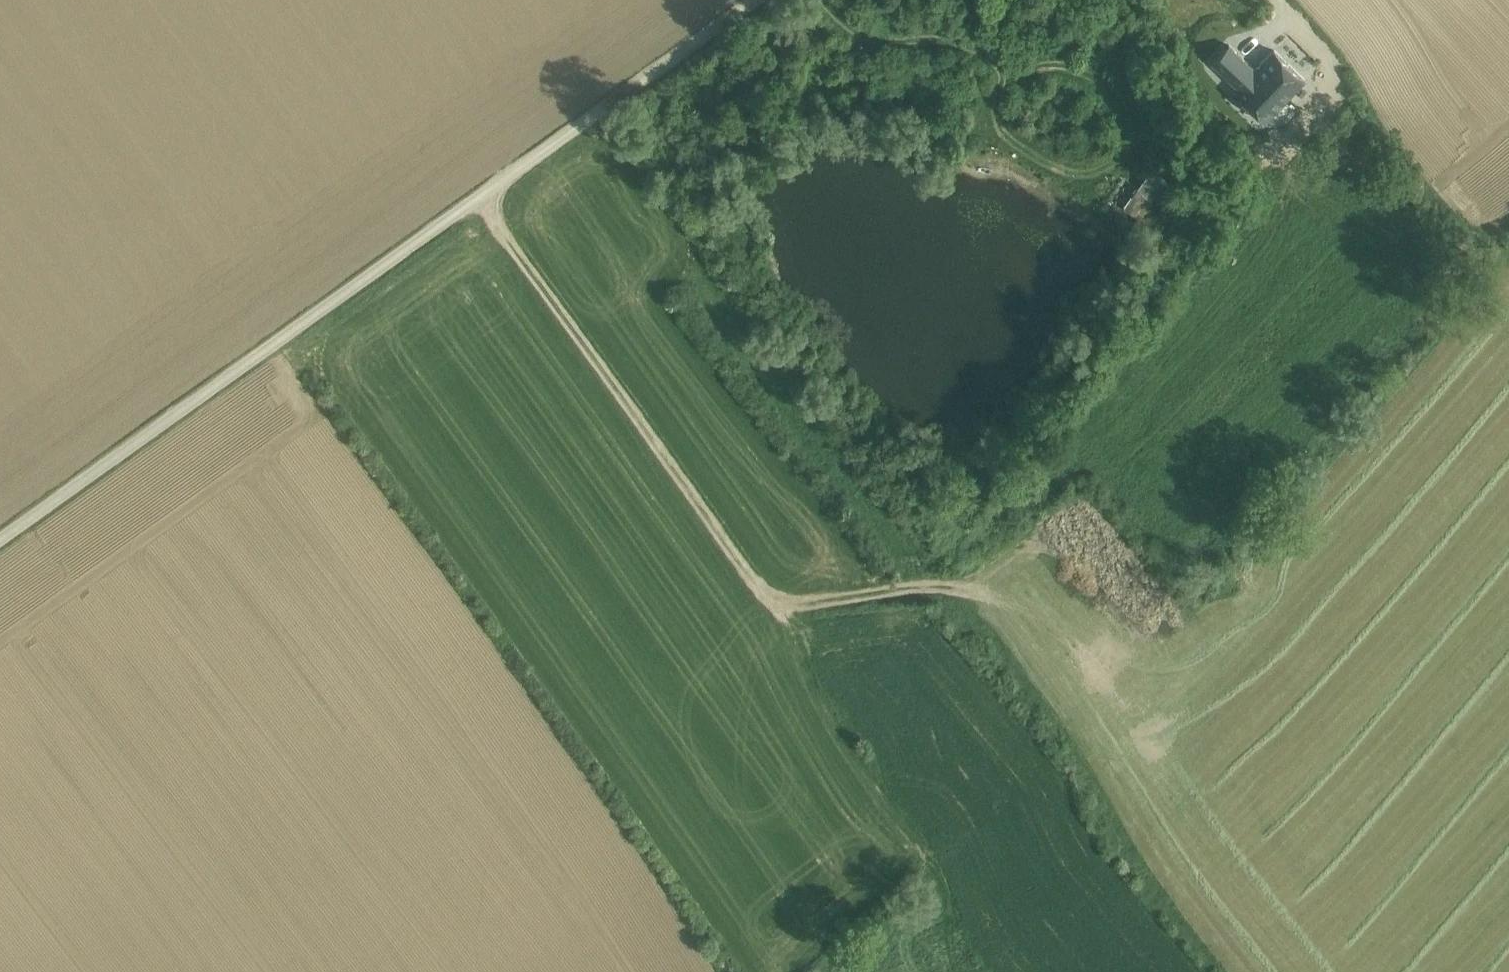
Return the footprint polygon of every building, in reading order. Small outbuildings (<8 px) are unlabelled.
[(1256,67),(1229,42),(1213,60),(1224,70),(1239,85),(1256,67)] [(1239,85),(1235,88),(1266,118),(1305,77),(1275,48),(1256,67),(1239,85)] [(1224,70),(1213,60),(1204,69),(1215,79),(1224,70)] [(1123,204),(1139,215),(1164,178),(1148,167),(1123,204)]
